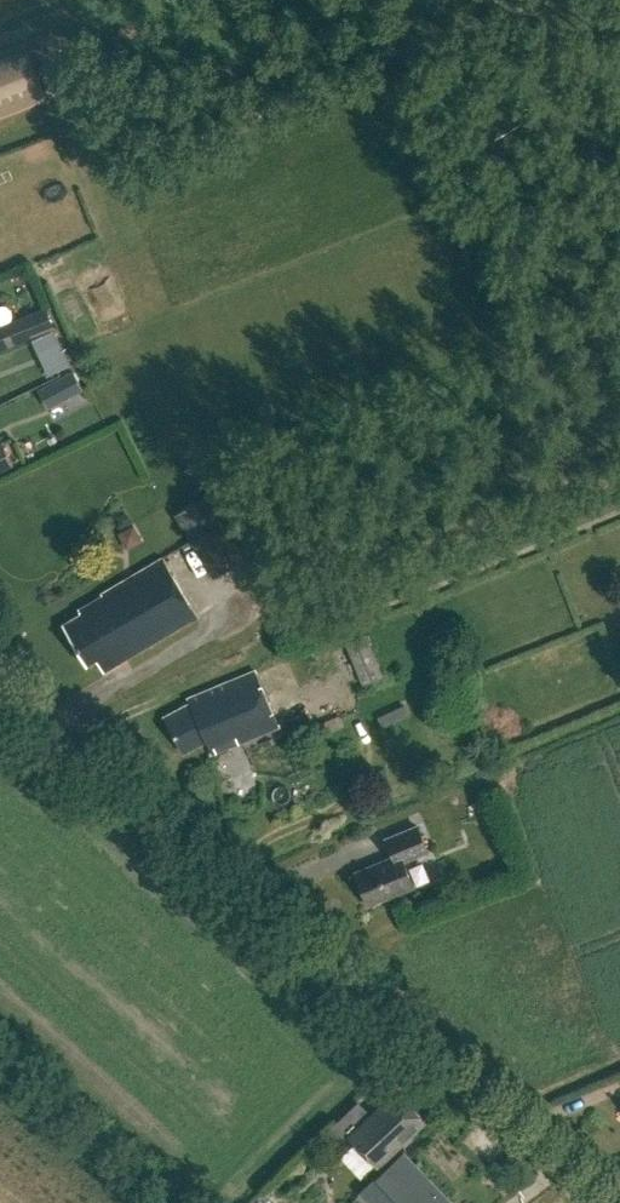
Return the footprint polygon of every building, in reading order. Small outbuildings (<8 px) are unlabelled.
[(48,102),(26,44),(0,54),(0,120),(48,102)] [(0,332),(0,350),(53,329),(47,313),(0,332)] [(77,370),(39,387),(49,409),(87,392),(77,370)] [(12,466),(2,444),(0,445),(0,471),(12,466)] [(176,516),(214,575),(243,556),(205,497),(176,516)] [(63,625),(86,665),(96,659),(103,672),(197,617),(162,558),(101,595),(102,596),(79,610),(81,614),(63,625)] [(345,646),(362,691),(383,683),(365,638),(345,646)] [(190,699),(191,703),(164,717),(180,747),(190,742),(193,748),(207,741),(212,753),(277,726),(255,672),(190,699)] [(314,725),(319,735),(347,723),(342,712),(314,725)] [(308,738),(301,719),(281,727),(288,746),(308,738)] [(355,872),(369,906),(414,887),(403,862),(428,852),(417,826),(386,839),(393,857),(355,872)] [(348,1137),(378,1168),(426,1122),(396,1090),(348,1137)] [(403,1154),(362,1193),(371,1202),(450,1202),(403,1154)]
